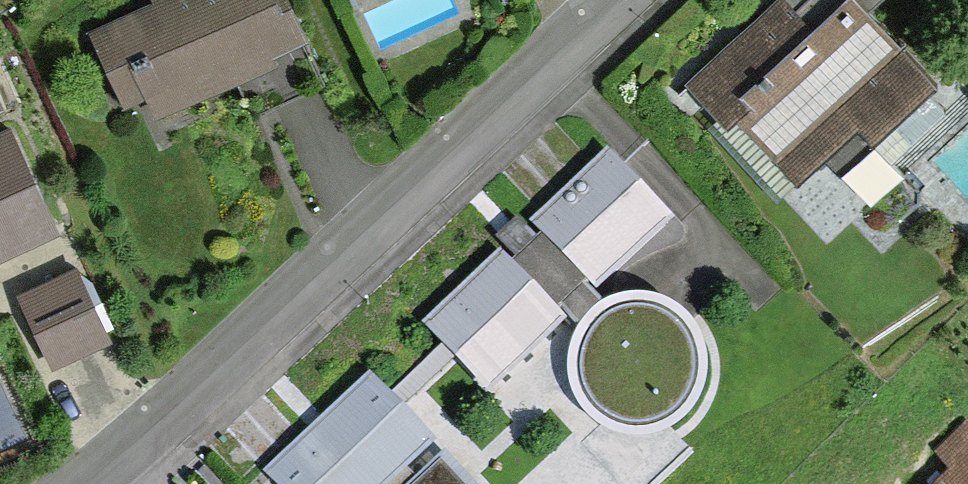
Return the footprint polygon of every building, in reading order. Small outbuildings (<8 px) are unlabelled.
[(92,32),(134,121),(301,42),(281,0),(161,0),(92,32)] [(801,181),(832,153),(848,170),(944,79),(869,0),(843,0),(815,27),(789,0),(768,0),(695,69),(801,181)] [(0,136),(0,252),(53,229),(10,132),(0,136)] [(672,223),(612,157),(540,222),(600,288),(672,223)] [(565,325),(500,255),(427,324),(491,393),(565,325)] [(19,290),(54,365),(117,336),(82,260),(19,290)] [(666,312),(643,307),(604,319),(585,342),(578,371),(586,399),(608,423),(644,432),(681,418),(700,390),(702,354),(686,325),(666,312)] [(368,381),(269,474),(279,483),(467,483),(368,381)] [(931,483),(967,483),(967,423),(947,444),(959,455),(931,483)]
